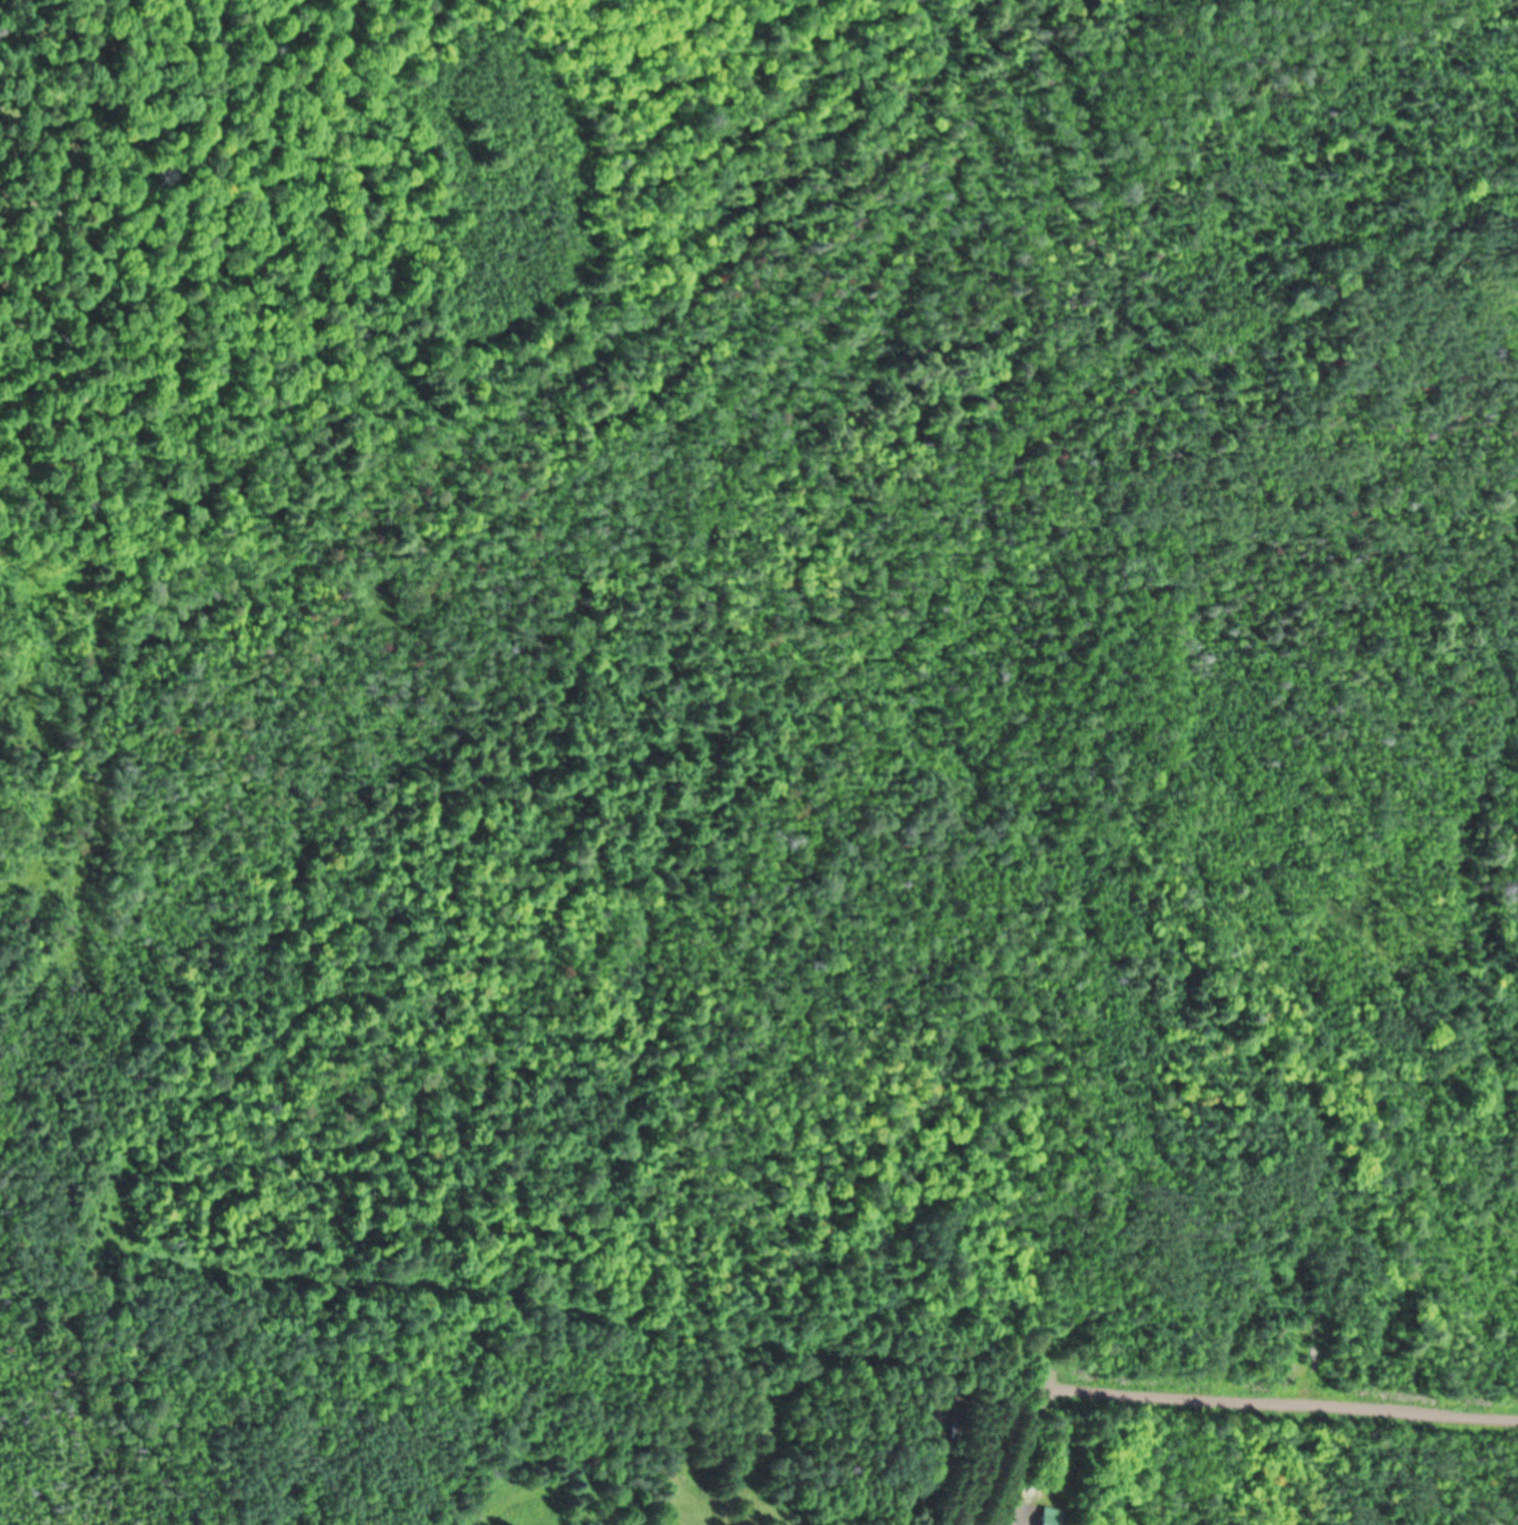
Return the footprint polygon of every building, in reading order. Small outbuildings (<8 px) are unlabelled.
[(1045,1510),(1041,1524),(1062,1524),(1064,1514),(1045,1510)]
